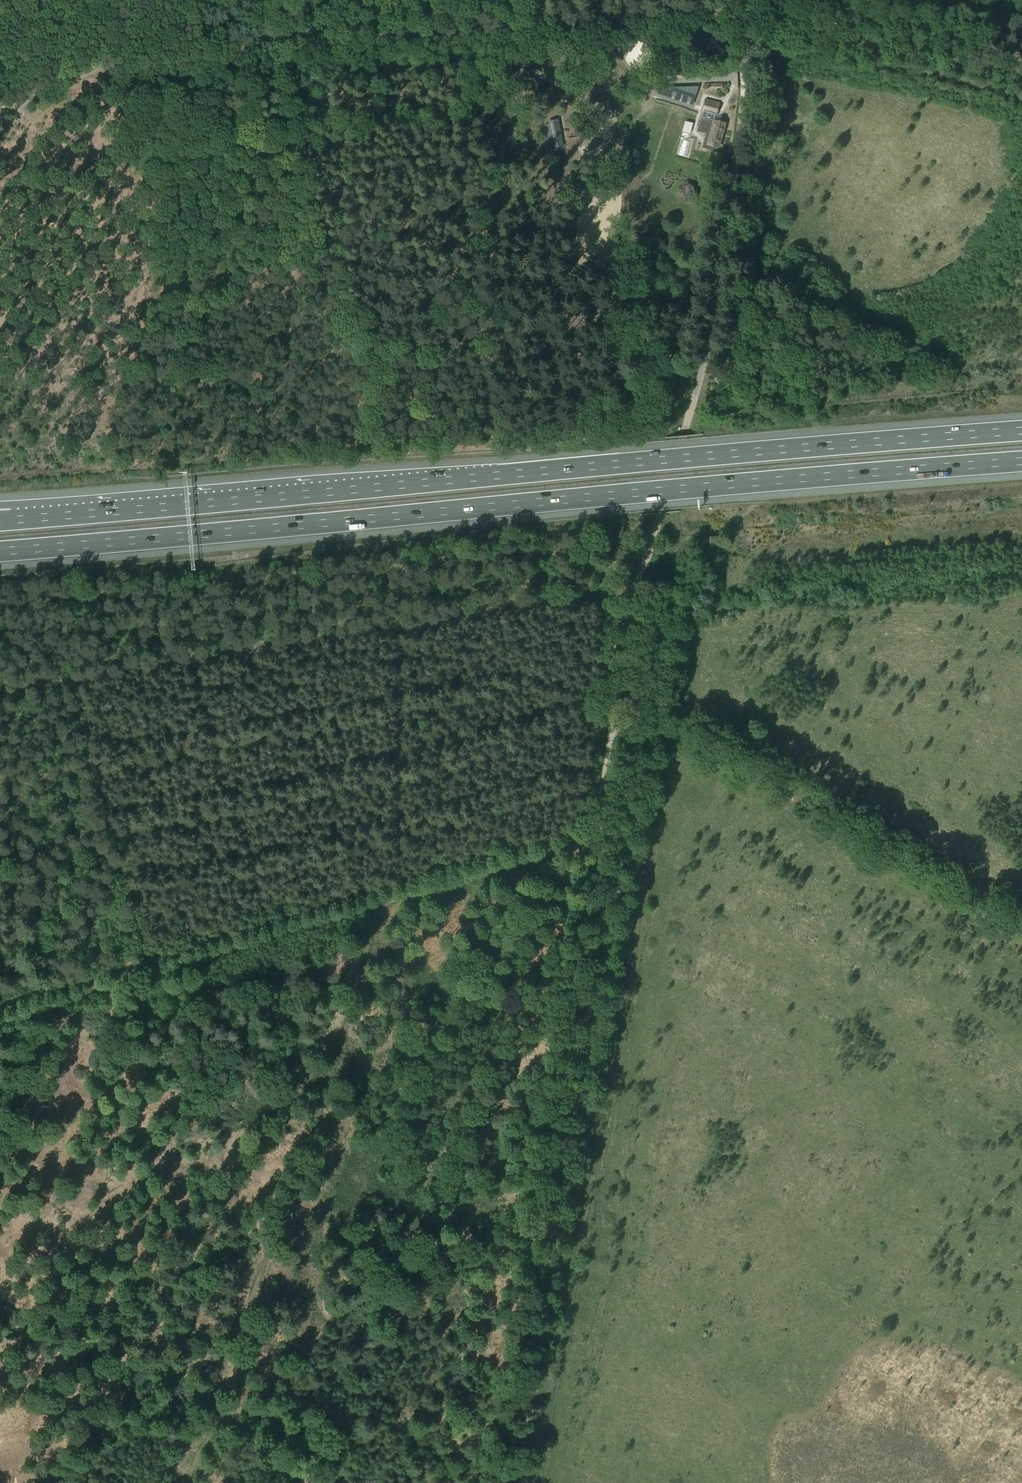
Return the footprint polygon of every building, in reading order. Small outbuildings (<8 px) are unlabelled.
[(667,88),(666,95),(692,105),(697,87),(667,88)] [(707,134),(704,148),(717,150),(718,147),(721,148),(726,123),(714,121),(715,115),(716,115),(718,103),(704,100),(702,112),(703,112),(702,118),(701,117),(698,133),(707,134)] [(672,153),(677,155),(683,141),(677,139),(672,153)]
